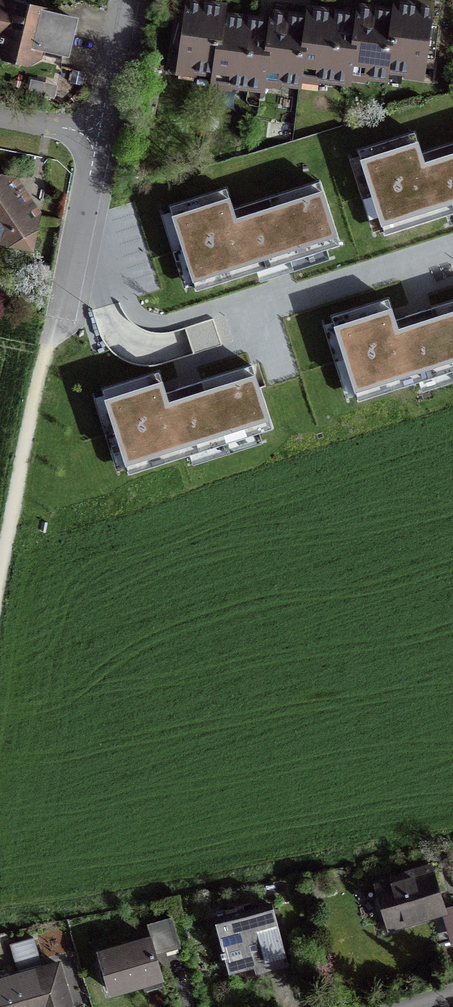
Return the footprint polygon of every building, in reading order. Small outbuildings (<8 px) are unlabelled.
[(394,5),(393,13),(375,11),(358,9),(356,17),(332,14),(307,11),(306,20),(289,17),(271,15),(270,24),(245,21),(221,17),(222,8),(204,6),(186,3),(178,63),(193,65),(192,72),(213,75),(212,83),(213,77),(228,79),(227,86),(261,90),(263,75),(277,76),(276,83),(297,86),(299,70),(315,72),(314,79),(347,83),(350,68),(363,69),(362,76),(384,79),(385,70),(406,73),(407,66),(422,68),(430,9),(412,7),(394,5)] [(73,22),(0,4),(0,46),(0,47),(0,50),(4,56),(26,62),(34,57),(36,48),(65,55),(73,22)] [(358,150),(383,233),(452,211),(452,155),(423,164),(413,133),(358,150)] [(224,188),(169,205),(195,288),(280,262),(339,244),(319,179),(268,195),(272,208),(234,220),(224,188)] [(10,183),(0,181),(0,242),(28,247),(33,218),(10,183)] [(331,317),(357,400),(452,371),(452,300),(430,307),(434,320),(403,329),(396,331),(386,300),(331,317)] [(157,374),(102,390),(127,473),(271,429),(251,364),(200,380),(204,393),(176,402),(167,405),(157,374)] [(401,880),(374,888),(387,929),(430,916),(439,946),(452,942),(452,908),(443,911),(430,868),(400,877),(401,880)] [(221,959),(224,958),(226,969),(263,959),(266,971),(285,966),(276,931),(270,932),(264,908),(214,921),(222,953),(219,954),(221,959)] [(146,926),(151,942),(159,940),(163,953),(178,948),(169,919),(146,926)] [(17,977),(1,982),(0,982),(0,1006),(67,1006),(56,966),(41,970),(32,939),(8,946),(17,977)] [(149,942),(98,956),(109,992),(159,977),(149,942)]
